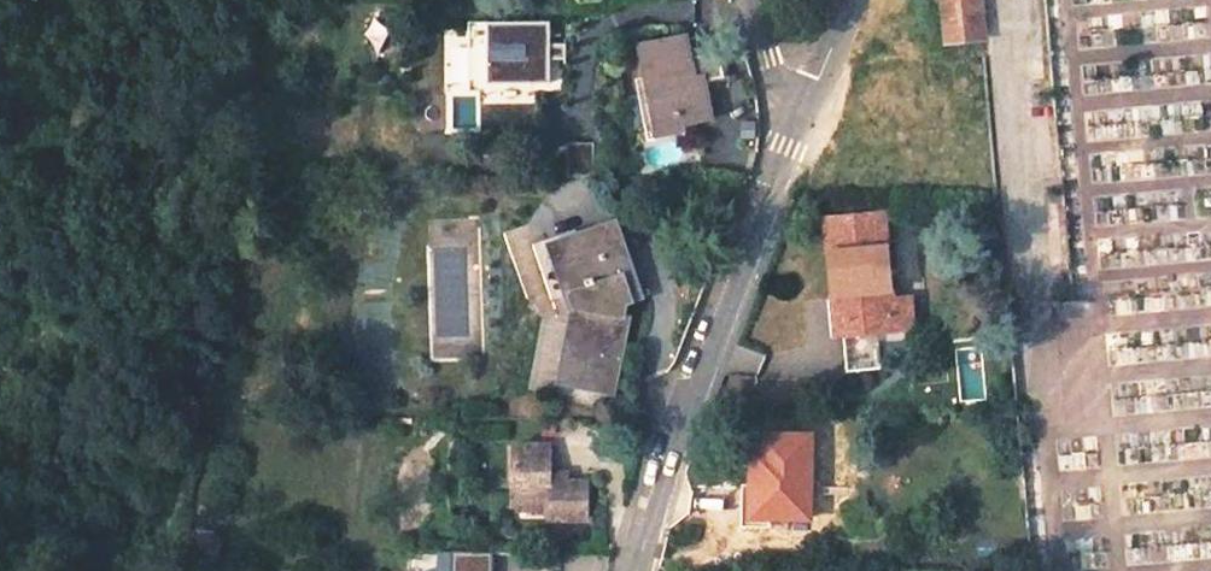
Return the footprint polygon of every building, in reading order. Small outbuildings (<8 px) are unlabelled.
[(948,30),(956,30),(955,23),(982,20),(980,0),(944,0),(948,30)] [(550,19),(488,19),(487,79),(550,80),(550,19)] [(688,30),(638,41),(656,128),(713,116),(709,91),(702,93),(688,30)] [(884,210),(829,214),(837,317),(874,315),(892,315),(891,297),(884,210)] [(632,297),(607,227),(555,243),(576,309),(578,310),(570,353),(560,352),(556,380),(613,389),(628,311),(622,309),(623,299),(632,297)] [(891,297),(892,315),(893,327),(915,325),(913,295),(891,297)] [(838,330),(876,328),(874,315),(837,317),(838,330)] [(811,428),(762,427),(761,442),(752,442),(750,478),(742,479),(741,509),(807,511),(811,428)] [(512,517),(587,518),(587,480),(563,480),(548,480),(548,470),(549,445),(513,445),(512,517)] [(548,480),(563,480),(564,470),(548,470),(548,480)]
